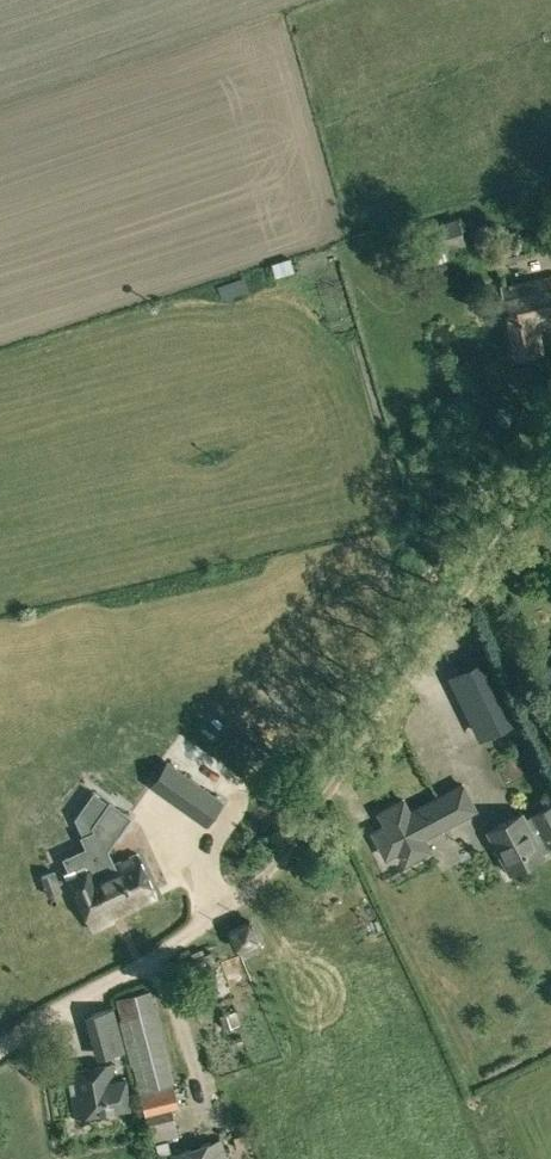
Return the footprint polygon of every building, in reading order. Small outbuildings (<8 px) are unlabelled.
[(428,225),(435,251),(463,243),(456,217),(428,225)] [(500,249),(503,261),(527,256),(524,243),(500,249)] [(516,353),(542,348),(538,325),(550,322),(550,276),(503,285),(516,353)] [(467,497),(476,504),(485,492),(477,485),(467,497)] [(453,676),(482,734),(518,716),(490,658),(453,676)] [(186,779),(165,765),(150,786),(171,801),(186,779)] [(397,852),(403,864),(432,849),(424,835),(475,808),(462,783),(409,811),(402,798),(377,812),(383,824),(370,831),(385,858),(397,852)] [(70,875),(94,928),(113,920),(112,917),(156,897),(137,854),(115,864),(109,849),(131,817),(110,802),(93,825),(95,829),(82,835),(87,847),(65,857),(72,874),(70,875)] [(510,871),(544,853),(538,842),(546,838),(549,844),(550,843),(550,803),(533,812),(535,817),(527,821),(522,811),(487,829),(510,871)] [(26,812),(27,825),(46,823),(44,810),(26,812)] [(41,876),(46,895),(62,889),(55,870),(41,876)] [(252,914),(236,922),(245,941),(261,933),(252,914)] [(254,954),(269,946),(262,934),(248,942),(254,954)] [(194,976),(205,999),(228,989),(218,965),(194,976)] [(120,1018),(144,1114),(179,1105),(149,990),(116,998),(121,1018),(120,1018)] [(92,1013),(103,1055),(123,1050),(112,1008),(92,1013)] [(70,1070),(77,1114),(129,1106),(125,1081),(114,1082),(111,1064),(70,1070)] [(148,1115),(155,1141),(178,1135),(171,1108),(148,1115)] [(173,1158),(226,1158),(220,1138),(172,1153),(173,1158)]
